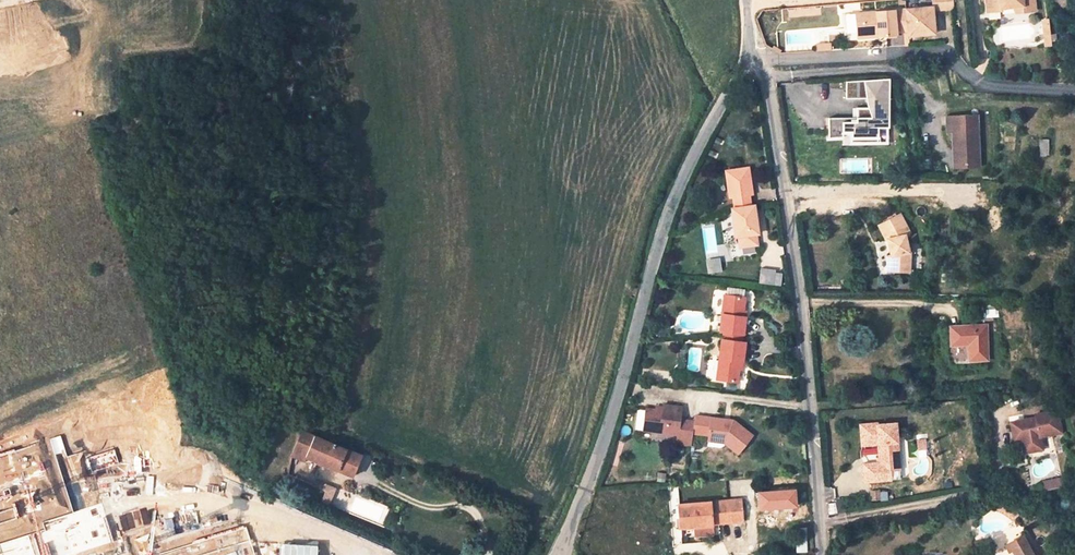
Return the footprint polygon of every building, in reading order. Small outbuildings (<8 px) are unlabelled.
[(988,10),(1002,9),(1002,6),(1022,4),(1023,11),(1036,9),(1035,0),(987,0),(988,10)] [(934,30),(935,35),(958,33),(956,6),(933,8),(905,10),(855,14),(857,35),(879,33),(880,40),(898,38),(897,31),(907,31),(907,37),(919,36),(918,32),(934,30)] [(1048,19),(1050,43),(1056,43),(1054,19),(1048,19)] [(857,42),(880,40),(879,33),(857,35),(857,42)] [(853,82),(845,82),(845,97),(869,97),(870,107),(854,106),(854,117),(853,117),(853,121),(841,121),(841,118),(827,118),(828,137),(842,137),(841,131),(850,131),(850,137),(876,137),(876,127),(887,128),(888,79),(853,82)] [(958,168),(979,168),(977,114),(946,116),(947,134),(952,134),(952,150),(957,150),(958,168)] [(1048,156),(1048,140),(1040,140),(1040,155),(1048,156)] [(727,198),(731,197),(733,208),(748,206),(747,195),(751,194),(747,168),(724,171),(727,198)] [(755,244),(753,233),(756,233),(752,205),(748,206),(733,208),(730,208),(734,237),(736,236),(738,247),(755,244)] [(910,233),(899,214),(878,225),(886,239),(889,239),(891,256),(889,256),(888,271),(910,271),(910,252),(908,252),(907,234),(910,233)] [(742,316),(744,297),(723,294),(719,331),(723,331),(740,333),(743,334),(745,316),(742,316)] [(987,358),(986,325),(950,326),(951,343),(969,343),(970,359),(987,358)] [(722,339),(739,341),(740,333),(723,331),(722,339)] [(721,338),(716,379),(737,381),(739,362),(742,362),(745,341),(739,341),(722,339),(721,338)] [(695,377),(687,377),(686,386),(694,387),(695,377)] [(645,409),(642,429),(677,433),(677,437),(691,439),(692,432),(706,433),(706,436),(718,437),(726,444),(737,453),(750,436),(731,421),(728,425),(721,424),(721,421),(694,417),(693,422),(679,420),(681,407),(664,405),(663,406),(663,412),(662,411),(661,417),(652,415),(652,410),(645,409)] [(1035,417),(1010,421),(1013,439),(1022,438),(1024,451),(1040,448),(1038,436),(1048,434),(1061,432),(1057,410),(1035,414),(1035,417)] [(890,424),(860,426),(862,446),(878,445),(879,462),(863,463),(864,480),(889,478),(889,469),(899,468),(897,445),(891,432),(890,424)] [(294,452),(352,477),(353,477),(362,455),(302,431),(297,443),(295,449),(294,452)] [(1022,438),(1013,439),(1016,458),(1051,453),(1048,434),(1038,436),(1040,448),(1024,451),(1022,438)] [(295,449),(297,443),(289,439),(286,446),(295,449)] [(114,543),(103,504),(73,513),(51,440),(0,456),(0,554),(74,554),(114,543)] [(878,445),(862,446),(863,463),(879,462),(878,445)] [(741,499),(718,501),(720,523),(743,521),(741,499)] [(713,525),(713,524),(711,501),(677,504),(679,528),(713,525)] [(718,501),(711,501),(713,524),(720,523),(718,501)] [(1007,508),(991,503),(989,510),(1003,514),(1012,520),(1016,515),(1007,508)] [(154,554),(255,554),(246,526),(154,554)] [(1009,549),(1012,548),(1024,541),(1021,537),(1007,545),(1009,549)] [(1024,541),(1012,548),(1015,554),(1031,554),(1024,541)]
